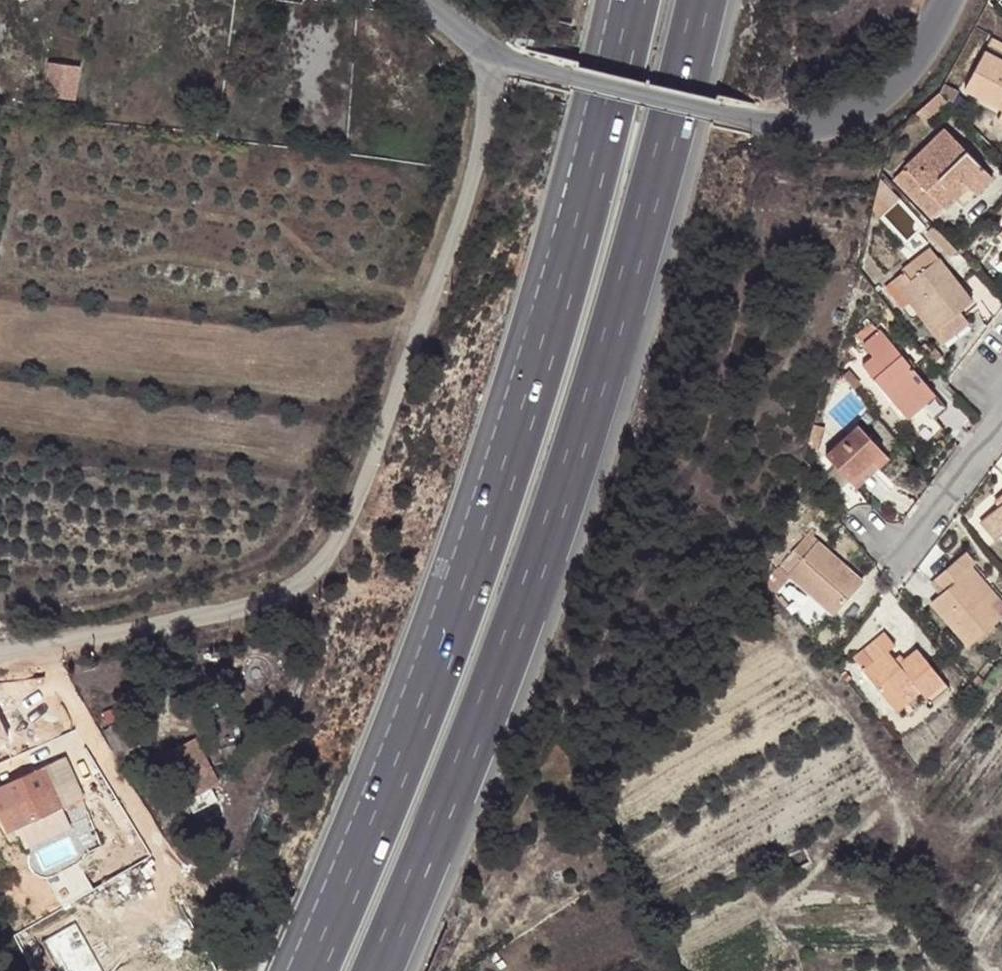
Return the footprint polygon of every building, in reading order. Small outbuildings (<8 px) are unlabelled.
[(992,37),(965,88),(1001,108),(1001,42),(992,37)] [(56,57),(54,94),(88,96),(91,60),(56,57)] [(939,91),(920,108),(929,118),(948,100),(939,91)] [(945,127),(905,167),(945,208),(968,185),(977,195),(994,178),(945,127)] [(945,208),(905,167),(893,179),(932,220),(945,208)] [(939,258),(910,280),(904,284),(938,329),(961,311),(974,302),(939,258)] [(904,284),(910,280),(904,271),(890,282),(907,304),(909,303),(941,345),(970,323),(961,311),(938,329),(904,284)] [(992,285),(979,297),(994,318),(1001,307),(1001,295),(992,285)] [(871,322),(855,335),(861,341),(876,329),(871,322)] [(872,356),(861,364),(906,417),(934,393),(880,329),(862,344),(872,356)] [(813,423),(807,444),(818,452),(826,428),(813,423)] [(825,455),(849,482),(872,461),(878,468),(889,458),(858,424),(825,455)] [(872,461),(849,482),(856,489),(878,468),(872,461)] [(994,500),(999,506),(1001,503),(1001,493),(994,500)] [(1001,534),(1001,503),(999,506),(987,516),(1001,534)] [(1001,536),(1001,534),(987,516),(980,521),(996,541),(1001,536)] [(807,533),(781,563),(790,572),(788,575),(789,577),(833,615),(835,613),(853,592),(863,582),(818,541),(817,542),(807,533)] [(973,565),(976,562),(966,551),(934,579),(945,591),(931,601),(969,645),(1001,618),(1001,617),(992,606),(964,573),(973,565)] [(781,563),(765,582),(774,593),(789,577),(788,575),(790,572),(781,563)] [(1001,598),(973,565),(964,573),(992,606),(1001,598)] [(867,605),(853,592),(835,613),(850,627),(867,605)] [(853,657),(890,702),(914,683),(922,692),(926,697),(945,681),(917,648),(898,663),(888,651),(896,645),(885,630),(853,657)] [(914,683),(890,702),(898,712),(922,692),(914,683)] [(115,710),(107,714),(112,723),(120,719),(115,710)] [(189,798),(195,811),(218,798),(212,785),(219,782),(208,761),(200,765),(187,740),(161,754),(186,799),(189,798)] [(75,776),(56,785),(46,765),(0,786),(0,810),(10,831),(85,796),(75,776)]
